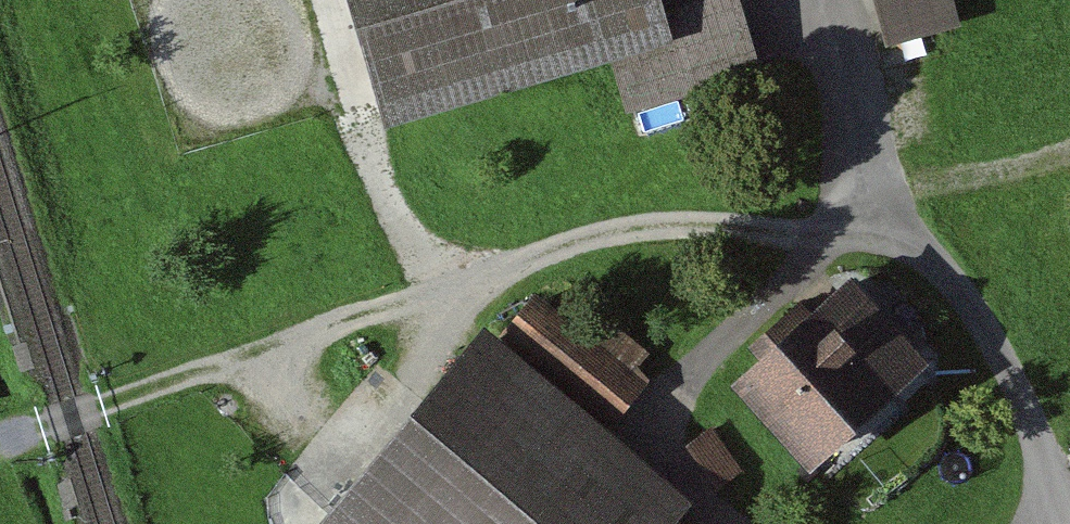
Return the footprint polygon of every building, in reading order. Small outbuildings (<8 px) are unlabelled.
[(389,140),(615,75),(674,58),(662,17),(657,0),(348,0),(389,140)] [(662,17),(674,58),(615,75),(628,117),(761,78),(737,0),(718,0),(662,17)] [(886,55),(962,33),(952,0),(870,0),(886,55)] [(851,264),(732,371),(809,456),(928,349),(851,264)] [(537,282),(504,320),(617,414),(650,375),(537,282)] [(477,315),(320,507),(340,523),(661,523),(681,499),(690,488),(477,315)] [(712,422),(688,439),(717,481),(741,464),(712,422)] [(681,499),(661,523),(712,523),(681,499)]
